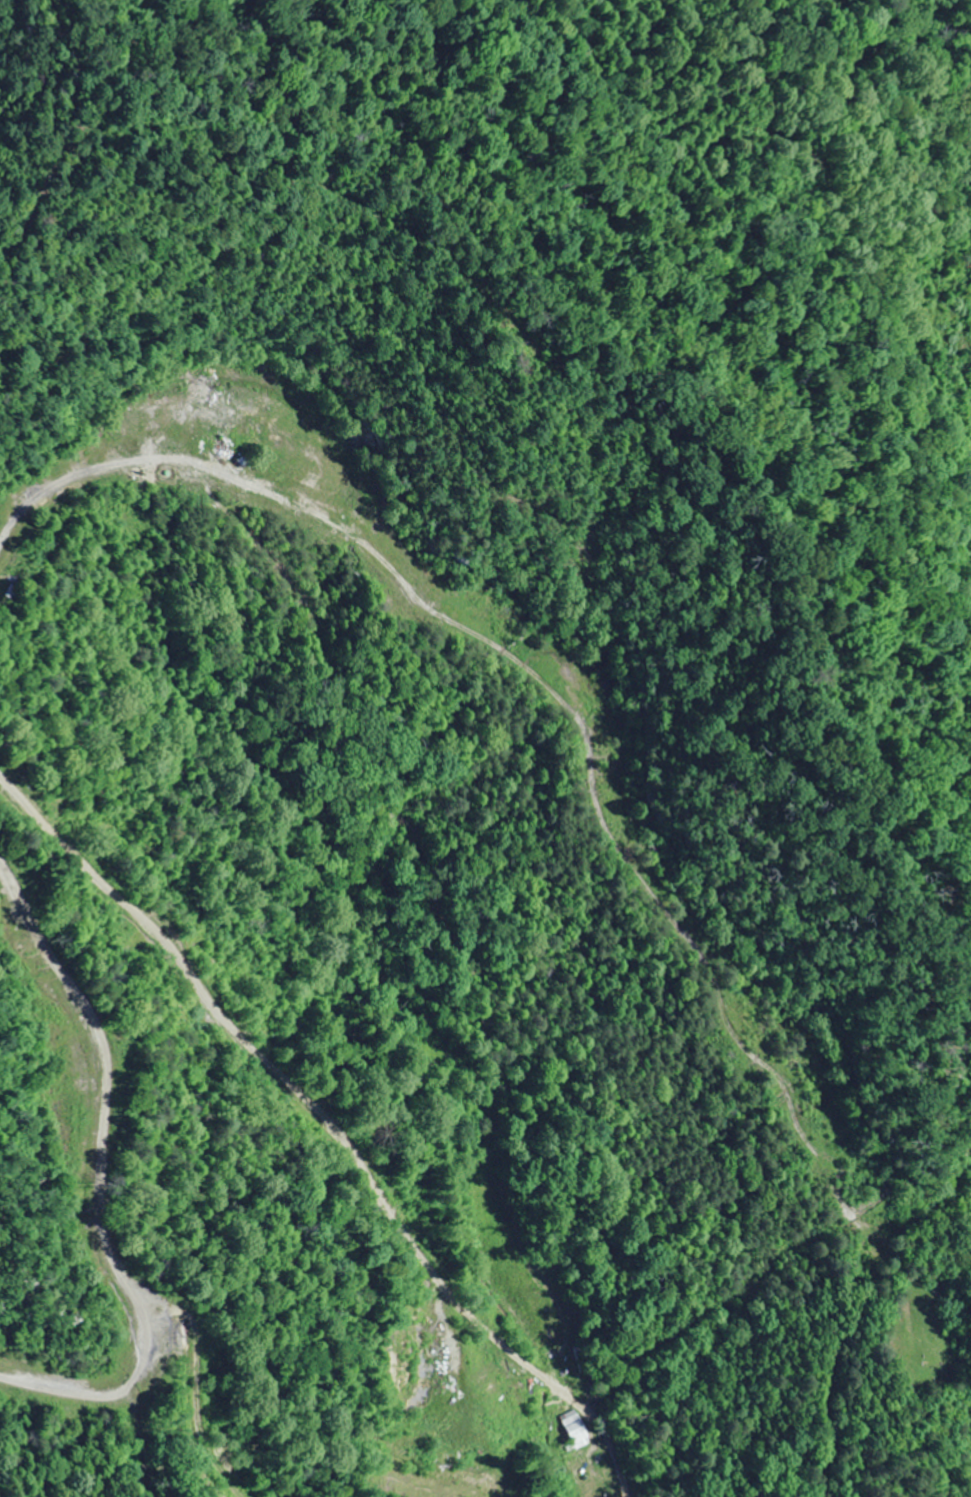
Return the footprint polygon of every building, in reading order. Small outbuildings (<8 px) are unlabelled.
[(559,1421),(571,1447),(588,1439),(576,1413),(559,1421)]
